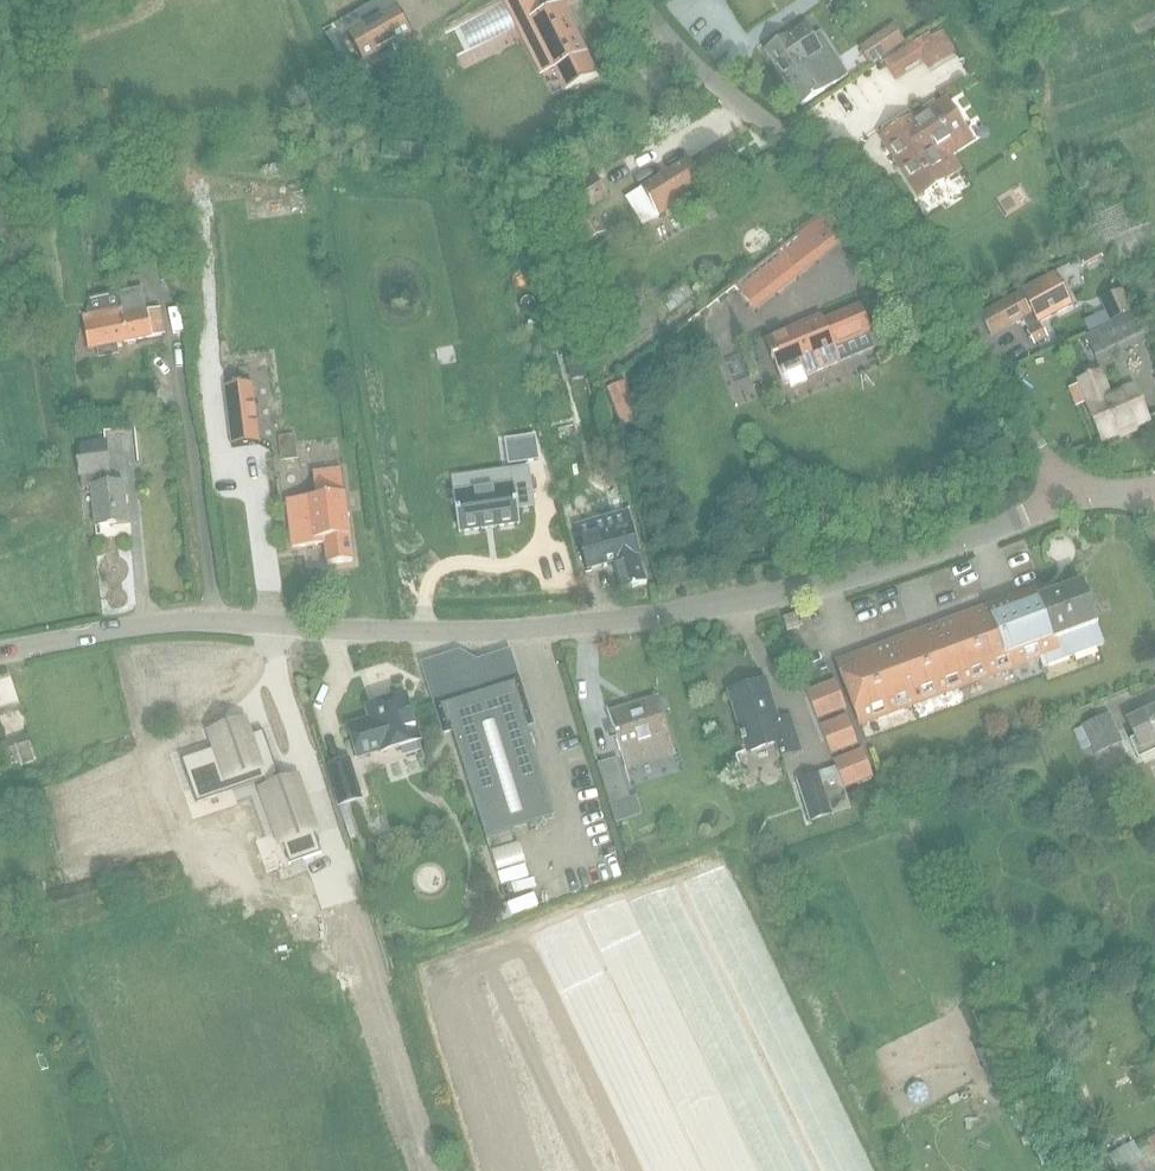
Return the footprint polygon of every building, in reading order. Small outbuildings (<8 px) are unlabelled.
[(339,22),(362,61),(411,33),(392,0),(378,0),(339,22)] [(517,27),(530,20),(554,69),(565,91),(597,75),(560,3),(541,12),(535,0),(503,0),(517,27)] [(785,81),(801,106),(836,82),(819,57),(808,65),(805,61),(821,50),(805,26),(789,37),(788,35),(765,51),(785,81)] [(928,33),(911,44),(913,48),(928,70),(954,53),(957,52),(947,36),(942,29),(930,37),(928,33)] [(881,138),(919,197),(956,173),(943,154),(969,136),(945,99),(914,120),(912,117),(881,138)] [(736,169),(723,147),(698,162),(695,158),(648,187),(664,212),(706,187),(710,191),(726,181),(726,175),(736,169)] [(594,175),(555,197),(562,210),(584,246),(605,234),(590,208),(608,198),(603,190),(594,175)] [(798,235),(734,284),(755,311),(818,261),(798,235)] [(540,240),(527,244),(531,259),(544,255),(540,240)] [(1021,293),(980,315),(991,336),(1022,319),(1028,331),(1026,332),(1033,345),(1047,337),(1039,323),(1073,305),(1059,278),(1056,273),(1047,278),(1020,292),(1021,293)] [(122,309),(121,309),(83,317),(90,349),(164,334),(159,308),(147,311),(147,310),(146,310),(143,288),(119,293),(122,309)] [(1099,300),(1111,326),(1134,315),(1122,290),(1099,300)] [(772,355),(773,359),(775,358),(786,384),(790,382),(791,387),(808,380),(806,376),(838,362),(832,346),(837,344),(838,346),(869,332),(858,306),(821,321),(821,320),(768,342),(773,355),(772,355)] [(1111,326),(1086,337),(1095,357),(1128,342),(1131,348),(1145,342),(1134,315),(1111,326)] [(576,338),(556,343),(560,357),(579,351),(576,338)] [(1089,405),(1087,406),(1101,440),(1148,420),(1134,386),(1109,397),(1098,372),(1079,380),(1089,405)] [(625,381),(606,388),(620,426),(639,419),(625,381)] [(224,388),(231,447),(257,444),(250,384),(224,388)] [(471,402),(457,404),(460,419),(474,416),(471,402)] [(538,434),(526,438),(529,451),(542,447),(538,434)] [(294,435),(279,436),(279,439),(281,460),(297,458),(294,437),(294,435)] [(82,461),(79,461),(80,475),(81,475),(83,487),(92,486),(96,526),(127,523),(123,482),(102,484),(100,474),(109,473),(106,441),(81,443),(82,461)] [(455,493),(453,493),(458,533),(520,524),(517,510),(534,507),(528,468),(510,470),(512,484),(455,493)] [(314,496),(285,499),(291,547),(324,544),(326,563),(351,560),(340,469),(334,470),(311,472),(314,496)] [(604,518),(574,526),(579,541),(578,541),(587,570),(614,562),(622,590),(647,582),(638,554),(630,525),(626,511),(604,518)] [(1097,626),(1097,625),(1082,583),(1040,599),(1036,589),(837,662),(860,724),(1039,658),(1042,667),(1104,644),(1097,626)] [(784,618),(787,630),(800,627),(796,614),(784,618)] [(424,668),(434,702),(444,732),(453,729),(492,851),(516,843),(512,830),(555,816),(526,726),(533,724),(518,676),(512,656),(490,663),(459,657),(424,668)] [(807,692),(818,719),(846,708),(835,680),(807,692)] [(739,735),(741,741),(745,739),(749,751),(779,742),(783,754),(800,749),(790,717),(777,722),(764,681),(730,692),(743,733),(739,735)] [(349,727),(358,757),(381,750),(382,752),(420,740),(405,695),(395,697),(389,695),(379,698),(377,703),(375,704),(379,717),(349,727)] [(609,713),(622,753),(670,738),(657,697),(609,713)] [(1136,738),(1131,741),(1139,758),(1154,750),(1154,709),(1128,722),(1136,738)] [(1109,714),(1081,727),(1092,752),(1120,739),(1109,714)] [(820,726),(831,754),(857,744),(847,715),(820,726)] [(216,747),(181,760),(192,791),(228,778),(233,792),(264,781),(267,790),(263,791),(289,865),(322,854),(296,780),(278,786),(275,777),(279,776),(263,731),(248,736),(232,742),(228,729),(212,735),(216,747)] [(834,761),(837,769),(845,788),(873,777),(863,750),(834,760),(834,761)] [(618,759),(598,765),(610,804),(630,798),(618,759)] [(328,766),(340,805),(361,798),(349,760),(328,766)] [(831,815),(818,772),(796,779),(810,822),(831,815)] [(989,1027),(980,1031),(986,1045),(995,1041),(989,1027)] [(1007,1071),(989,1079),(994,1090),(1012,1082),(1007,1071)] [(1118,1170),(1122,1170),(1142,1160),(1133,1143),(1110,1157),(1118,1170)]
